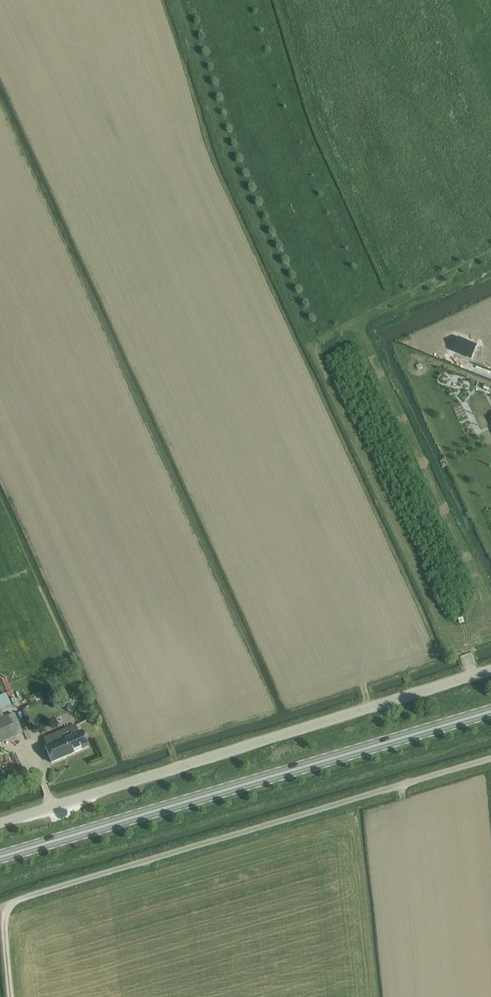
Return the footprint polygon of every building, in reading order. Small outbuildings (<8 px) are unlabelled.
[(4,719),(0,709),(0,743),(16,736),(8,717),(4,719)] [(44,738),(48,746),(45,748),(51,762),(89,746),(82,731),(79,733),(76,724),(44,738)]
